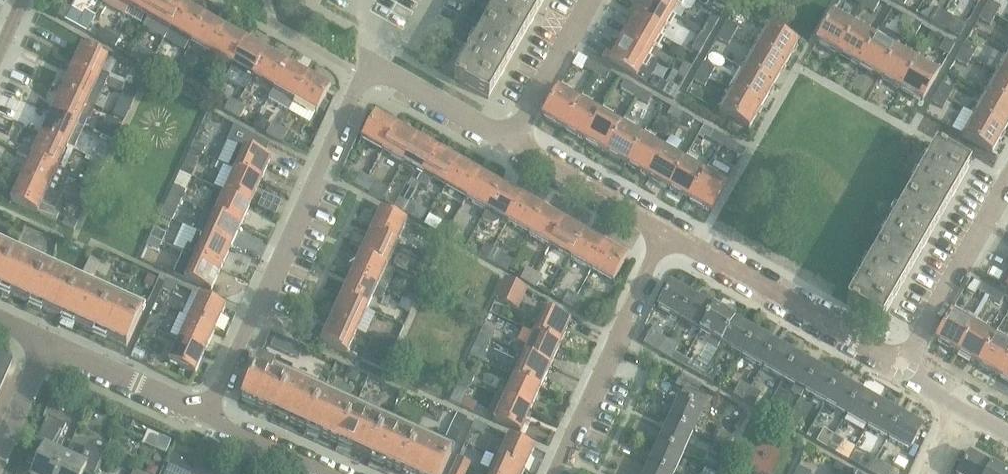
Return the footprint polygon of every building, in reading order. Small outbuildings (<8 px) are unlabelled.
[(159,0),(130,0),(126,6),(148,19),(159,0)] [(182,6),(173,0),(159,0),(148,19),(143,28),(163,39),(182,6)] [(544,0),(499,0),(453,80),(458,83),(457,84),(462,87),(463,85),(487,100),(544,0)] [(672,16),(645,0),(633,21),(660,36),(672,16)] [(681,0),(645,0),(672,16),(681,0)] [(869,0),(857,0),(855,3),(865,8),(869,0)] [(880,1),(877,0),(869,0),(865,8),(873,13),(880,1)] [(996,17),(1001,7),(989,0),(984,10),(996,17)] [(937,25),(944,13),(928,3),(920,16),(937,25)] [(65,20),(71,8),(64,4),(57,15),(65,20)] [(190,42),(204,18),(182,6),(163,39),(164,40),(170,31),(190,42)] [(73,24),(80,13),(71,8),(65,20),(73,24)] [(991,26),(996,17),(984,10),(979,19),(991,26)] [(952,34),(959,21),(944,13),(937,25),(952,34)] [(907,32),(914,21),(904,15),(897,27),(907,32)] [(838,55),(853,28),(831,16),(816,43),(838,55)] [(210,54),(225,30),(204,18),(190,42),(210,54)] [(648,57),(660,36),(633,21),(621,42),(648,57)] [(710,37),(716,25),(708,21),(701,32),(710,37)] [(733,36),(739,27),(727,21),(722,29),(733,36)] [(915,37),(922,25),(914,21),(907,32),(915,37)] [(107,43),(113,32),(106,28),(99,39),(107,43)] [(859,67),(874,40),(853,28),(838,55),(859,67)] [(728,45),(733,36),(722,29),(717,39),(728,45)] [(231,66),(245,41),(225,30),(210,54),(231,66)] [(785,64),(796,45),(769,30),(758,49),(785,64)] [(115,48),(121,37),(113,32),(107,43),(115,48)] [(703,48),(710,37),(701,32),(695,43),(703,48)] [(949,56),(955,44),(946,39),(939,50),(949,56)] [(880,79),(895,51),(874,40),(859,67),(880,79)] [(252,78),(266,53),(245,41),(231,66),(252,78)] [(636,79),(648,57),(621,42),(609,63),(636,79)] [(972,58),(977,49),(966,42),(961,51),(972,58)] [(668,53),(681,60),(686,51),(674,43),(668,53)] [(149,68),(156,56),(137,45),(130,57),(149,68)] [(100,72),(107,58),(80,46),(70,69),(105,85),(109,76),(100,72)] [(773,86),(785,64),(758,49),(746,70),(773,86)] [(901,90),(915,63),(895,51),(880,79),(901,90)] [(967,67),(972,58),(961,51),(955,61),(967,67)] [(273,90),(287,65),(266,53),(252,78),(273,90)] [(156,72),(163,60),(156,56),(149,68),(156,72)] [(999,75),(1007,80),(1007,59),(999,75)] [(595,74),(599,66),(588,60),(584,68),(595,74)] [(710,77),(715,69),(703,62),(698,71),(710,77)] [(686,78),(692,67),(684,63),(678,74),(686,78)] [(922,102),(937,75),(915,63),(901,90),(922,102)] [(294,102),(308,77),(287,65),(273,90),(274,90),(268,100),(288,112),(294,102)] [(606,81),(611,73),(599,66),(595,74),(606,81)] [(95,107),(105,85),(70,69),(60,91),(86,103),(95,107)] [(760,108),(772,87),(773,86),(746,70),(733,93),(760,108)] [(705,87),(710,77),(698,71),(693,81),(705,87)] [(679,89),(686,78),(678,74),(671,85),(679,89)] [(190,91),(197,80),(189,75),(182,87),(190,91)] [(999,75),(987,96),(1007,108),(1007,80),(999,75)] [(315,114),(329,89),(308,77),(294,102),(315,114)] [(211,103),(221,85),(213,81),(210,87),(197,80),(190,91),(211,103)] [(639,100),(643,91),(630,84),(626,92),(639,100)] [(948,99),(953,91),(942,84),(937,93),(948,99)] [(135,98),(139,91),(127,85),(123,92),(135,98)] [(80,117),(86,103),(60,91),(50,113),(83,128),(85,124),(80,117)] [(563,130),(578,103),(557,91),(541,118),(563,130)] [(648,105),(652,96),(643,91),(639,100),(635,107),(640,110),(644,103),(648,105)] [(131,107),(135,98),(123,92),(118,102),(131,107)] [(748,129),(760,108),(733,93),(721,114),(748,129)] [(943,109),(948,99),(937,93),(932,103),(943,109)] [(1007,123),(1007,108),(987,96),(975,117),(1003,133),(1007,123)] [(231,115),(238,103),(230,99),(224,111),(231,115)] [(239,119),(246,108),(238,103),(231,115),(239,119)] [(584,142),(599,115),(578,103),(563,130),(584,142)] [(678,122),(683,114),(672,108),(667,116),(678,122)] [(73,150),(83,128),(50,113),(40,134),(73,150)] [(381,151),(395,126),(374,114),(360,139),(381,151)] [(690,129),(694,120),(683,114),(678,122),(690,129)] [(605,154),(620,127),(599,115),(584,142),(605,154)] [(991,154),(1003,133),(975,117),(963,138),(991,154)] [(273,138),(280,127),(272,123),(265,134),(273,138)] [(401,163),(415,138),(395,126),(381,151),(401,163)] [(281,143),(288,132),(280,127),(273,138),(281,143)] [(626,166),(641,139),(620,127),(605,154),(626,166)] [(115,142),(118,134),(106,129),(102,137),(115,142)] [(721,146),(726,138),(714,131),(709,139),(721,146)] [(270,161),(263,157),(268,145),(243,133),(237,146),(243,149),(233,170),(228,167),(228,168),(260,183),(270,161)] [(64,171),(73,151),(73,150),(40,134),(30,157),(64,172),(65,171),(64,171)] [(106,161),(115,142),(102,137),(93,156),(106,161)] [(423,175),(437,150),(415,138),(401,163),(423,175)] [(745,150),(726,138),(721,146),(740,158),(745,150)] [(646,178),(661,150),(641,139),(626,166),(646,178)] [(202,155),(206,147),(193,142),(189,150),(202,155)] [(192,177),(202,155),(189,150),(180,172),(192,177)] [(444,187),(458,162),(437,150),(423,175),(423,176),(418,185),(427,190),(432,181),(444,187)] [(667,189),(682,162),(661,150),(646,178),(667,189)] [(881,324),(968,169),(945,156),(946,154),(940,151),(939,152),(935,150),(848,305),(851,307),(851,309),(856,312),(857,310),(881,324)] [(54,194),(64,172),(30,157),(20,178),(54,194)] [(96,185),(105,165),(92,159),(83,180),(96,185)] [(462,205),(479,174),(458,162),(444,187),(445,188),(442,194),(462,205)] [(688,202),(704,174),(682,162),(667,189),(688,202)] [(250,205),(260,183),(228,168),(218,189),(223,192),(223,193),(250,205)] [(362,189),(368,177),(360,173),(353,184),(362,189)] [(486,211),(500,186),(479,174),(462,205),(470,210),(473,204),(486,211)] [(709,214),(725,186),(704,174),(688,202),(709,214)] [(370,193),(376,182),(368,177),(362,189),(370,193)] [(60,197),(54,194),(20,178),(10,201),(56,221),(60,213),(54,210),(60,197)] [(91,195),(96,185),(83,180),(79,189),(91,195)] [(182,200),(186,191),(174,185),(169,194),(182,200)] [(506,223),(521,198),(500,186),(486,211),(506,223)] [(84,207),(88,197),(70,189),(66,199),(84,207)] [(240,226),(250,205),(223,193),(213,214),(240,226)] [(176,213),(182,200),(169,194),(160,215),(183,226),(186,218),(176,213)] [(403,212),(409,201),(402,196),(395,208),(403,212)] [(527,235),(542,210),(521,198),(506,223),(527,235)] [(420,223),(427,211),(409,201),(403,212),(420,223)] [(404,246),(413,225),(405,220),(379,210),(369,232),(397,245),(397,244),(404,246)] [(548,247),(563,222),(542,210),(527,235),(548,247)] [(240,226),(213,214),(208,212),(197,233),(229,249),(240,226)] [(75,231),(78,222),(66,217),(62,225),(75,231)] [(444,236),(451,224),(443,220),(437,232),(444,236)] [(569,259),(584,234),(563,222),(548,247),(569,259)] [(471,237),(459,231),(460,229),(451,224),(444,236),(464,247),(465,247),(471,237)] [(162,242),(166,234),(154,229),(150,237),(162,242)] [(387,267),(397,245),(369,232),(359,254),(387,267)] [(220,270),(229,249),(197,233),(191,246),(189,244),(184,252),(184,254),(220,270)] [(590,270),(604,245),(584,234),(569,259),(590,270)] [(158,251),(162,242),(150,237),(146,246),(158,251)] [(470,250),(476,240),(471,237),(465,247),(470,250)] [(487,260),(493,249),(485,244),(479,255),(487,260)] [(611,283),(626,258),(604,245),(590,270),(611,283)] [(393,264),(401,266),(406,248),(397,246),(393,264)] [(44,268),(0,248),(0,290),(125,347),(141,313),(44,268)] [(434,261),(438,254),(426,248),(422,255),(434,261)] [(495,264),(501,253),(493,249),(487,260),(495,264)] [(209,292),(220,270),(184,254),(174,276),(209,292)] [(377,289),(387,267),(359,254),(349,276),(377,289)] [(430,270),(434,261),(422,255),(418,264),(430,270)] [(528,284),(535,272),(527,268),(521,280),(528,284)] [(536,288),(543,277),(535,272),(528,284),(536,288)] [(367,310),(377,289),(349,276),(339,297),(367,310)] [(519,310),(528,290),(528,288),(505,278),(495,299),(519,310)] [(174,294),(178,285),(166,280),(162,289),(174,294)] [(989,299),(994,291),(982,284),(977,292),(989,299)] [(678,320),(691,297),(670,285),(657,306),(654,304),(647,320),(656,324),(662,311),(678,320)] [(414,304),(418,297),(406,291),(402,299),(414,304)] [(999,305),(1004,297),(994,291),(989,299),(999,305)] [(570,308),(577,296),(569,292),(562,303),(570,308)] [(215,331),(226,307),(198,294),(187,318),(215,331)] [(596,304),(582,296),(581,298),(577,296),(570,308),(578,312),(581,307),(595,314),(599,307),(595,305),(596,304)] [(357,332),(367,311),(367,310),(339,297),(329,319),(357,332)] [(699,332),(712,309),(691,297),(678,320),(699,332)] [(404,327),(414,304),(402,299),(392,322),(395,323),(404,327)] [(165,318),(168,310),(157,305),(153,313),(165,318)] [(716,349),(733,321),(712,309),(699,332),(712,340),(709,346),(716,349)] [(559,346),(570,323),(542,310),(532,333),(559,346)] [(957,354),(972,327),(951,315),(936,342),(957,354)] [(158,329),(161,321),(150,316),(146,324),(158,329)] [(205,352),(215,331),(187,318),(177,339),(205,352)] [(347,355),(357,332),(329,319),(319,342),(347,355)] [(740,356),(754,332),(733,321),(716,349),(717,350),(718,349),(726,354),(728,349),(740,356)] [(394,348),(404,327),(395,323),(389,336),(386,335),(382,343),(394,348)] [(154,338),(158,329),(146,324),(142,333),(154,338)] [(492,340),(495,332),(483,326),(479,334),(492,340)] [(668,341),(661,337),(664,333),(654,327),(652,331),(651,331),(643,344),(660,353),(668,341)] [(978,366),(994,339),(972,327),(957,354),(978,366)] [(761,368),(774,344),(754,332),(740,356),(761,368)] [(549,368),(559,346),(532,333),(522,355),(549,368)] [(488,349),(492,340),(479,334),(475,343),(488,349)] [(143,355),(149,341),(140,336),(134,351),(143,355)] [(194,374),(205,352),(177,339),(167,361),(194,374)] [(1007,361),(1007,347),(994,339),(978,366),(999,377),(1007,361)] [(686,359),(675,353),(678,347),(668,341),(660,353),(682,366),(686,359)] [(391,357),(394,348),(382,343),(378,352),(391,357)] [(782,379),(795,356),(774,344),(761,368),(782,379)] [(540,390),(549,368),(522,355),(512,377),(540,390)] [(803,391),(816,368),(795,356),(782,379),(803,391)] [(702,378),(709,364),(699,358),(695,364),(686,359),(682,366),(702,378)] [(10,365),(0,360),(0,388),(10,365)] [(353,410),(272,373),(274,368),(256,360),(252,370),(254,371),(240,400),(401,473),(441,473),(450,455),(353,410)] [(999,377),(1007,382),(1007,361),(999,377)] [(712,383),(720,370),(709,364),(702,378),(712,383)] [(824,403),(837,380),(816,368),(803,391),(824,403)] [(355,383),(360,373),(352,369),(347,379),(355,383)] [(472,384),(476,375),(463,370),(459,378),(472,384)] [(700,410),(705,400),(696,396),(703,386),(682,374),(675,386),(685,391),(680,401),(677,399),(667,421),(692,432),(701,411),(700,410)] [(530,411),(540,390),(512,377),(506,390),(501,387),(497,396),(530,411)] [(462,407),(472,384),(459,378),(449,401),(462,407)] [(844,415),(857,391),(837,380),(824,403),(844,415)] [(744,401),(751,388),(740,382),(733,395),(744,401)] [(754,407),(761,394),(751,388),(744,401),(754,407)] [(866,427),(879,404),(857,391),(844,415),(866,427)] [(520,434),(530,411),(497,396),(493,404),(494,404),(487,419),(520,434)] [(737,411),(736,406),(731,403),(726,404),(723,409),(724,414),(728,417),(734,415),(737,411)] [(887,439),(900,415),(879,404),(866,427),(887,439)] [(785,425),(793,412),(782,406),(774,419),(785,425)] [(795,431),(803,418),(793,412),(785,425),(795,431)] [(908,451),(921,427),(900,415),(887,439),(908,451)] [(27,460),(36,464),(31,473),(56,473),(64,456),(58,453),(65,439),(60,437),(65,426),(47,417),(27,460)] [(483,435),(487,427),(483,425),(475,421),(471,430),(483,435)] [(682,454),(692,432),(667,421),(657,443),(682,454)] [(827,449),(834,436),(824,429),(816,443),(827,449)] [(729,449),(734,438),(720,432),(715,443),(729,449)] [(848,446),(843,443),(845,441),(834,436),(827,449),(842,457),(848,446)] [(523,472),(533,449),(507,437),(497,459),(523,472)] [(682,454),(657,443),(647,465),(666,473),(673,473),(682,454)] [(724,459),(729,449),(715,443),(710,454),(724,459)] [(102,454),(86,446),(78,463),(64,456),(56,473),(82,473),(83,472),(88,473),(93,473),(102,454)] [(196,461),(174,454),(167,473),(191,473),(196,461)] [(869,473),(876,460),(865,454),(858,466),(869,473)] [(959,454),(956,461),(963,465),(967,458),(959,454)] [(990,466),(969,455),(967,458),(963,465),(958,473),(985,473),(990,466)] [(466,472),(471,463),(459,457),(454,467),(466,472)] [(523,472),(497,459),(491,473),(484,470),(483,473),(522,473),(523,472)] [(886,465),(876,460),(869,473),(871,473),(882,473),(886,465)] [(647,465),(643,473),(666,473),(647,465)]
